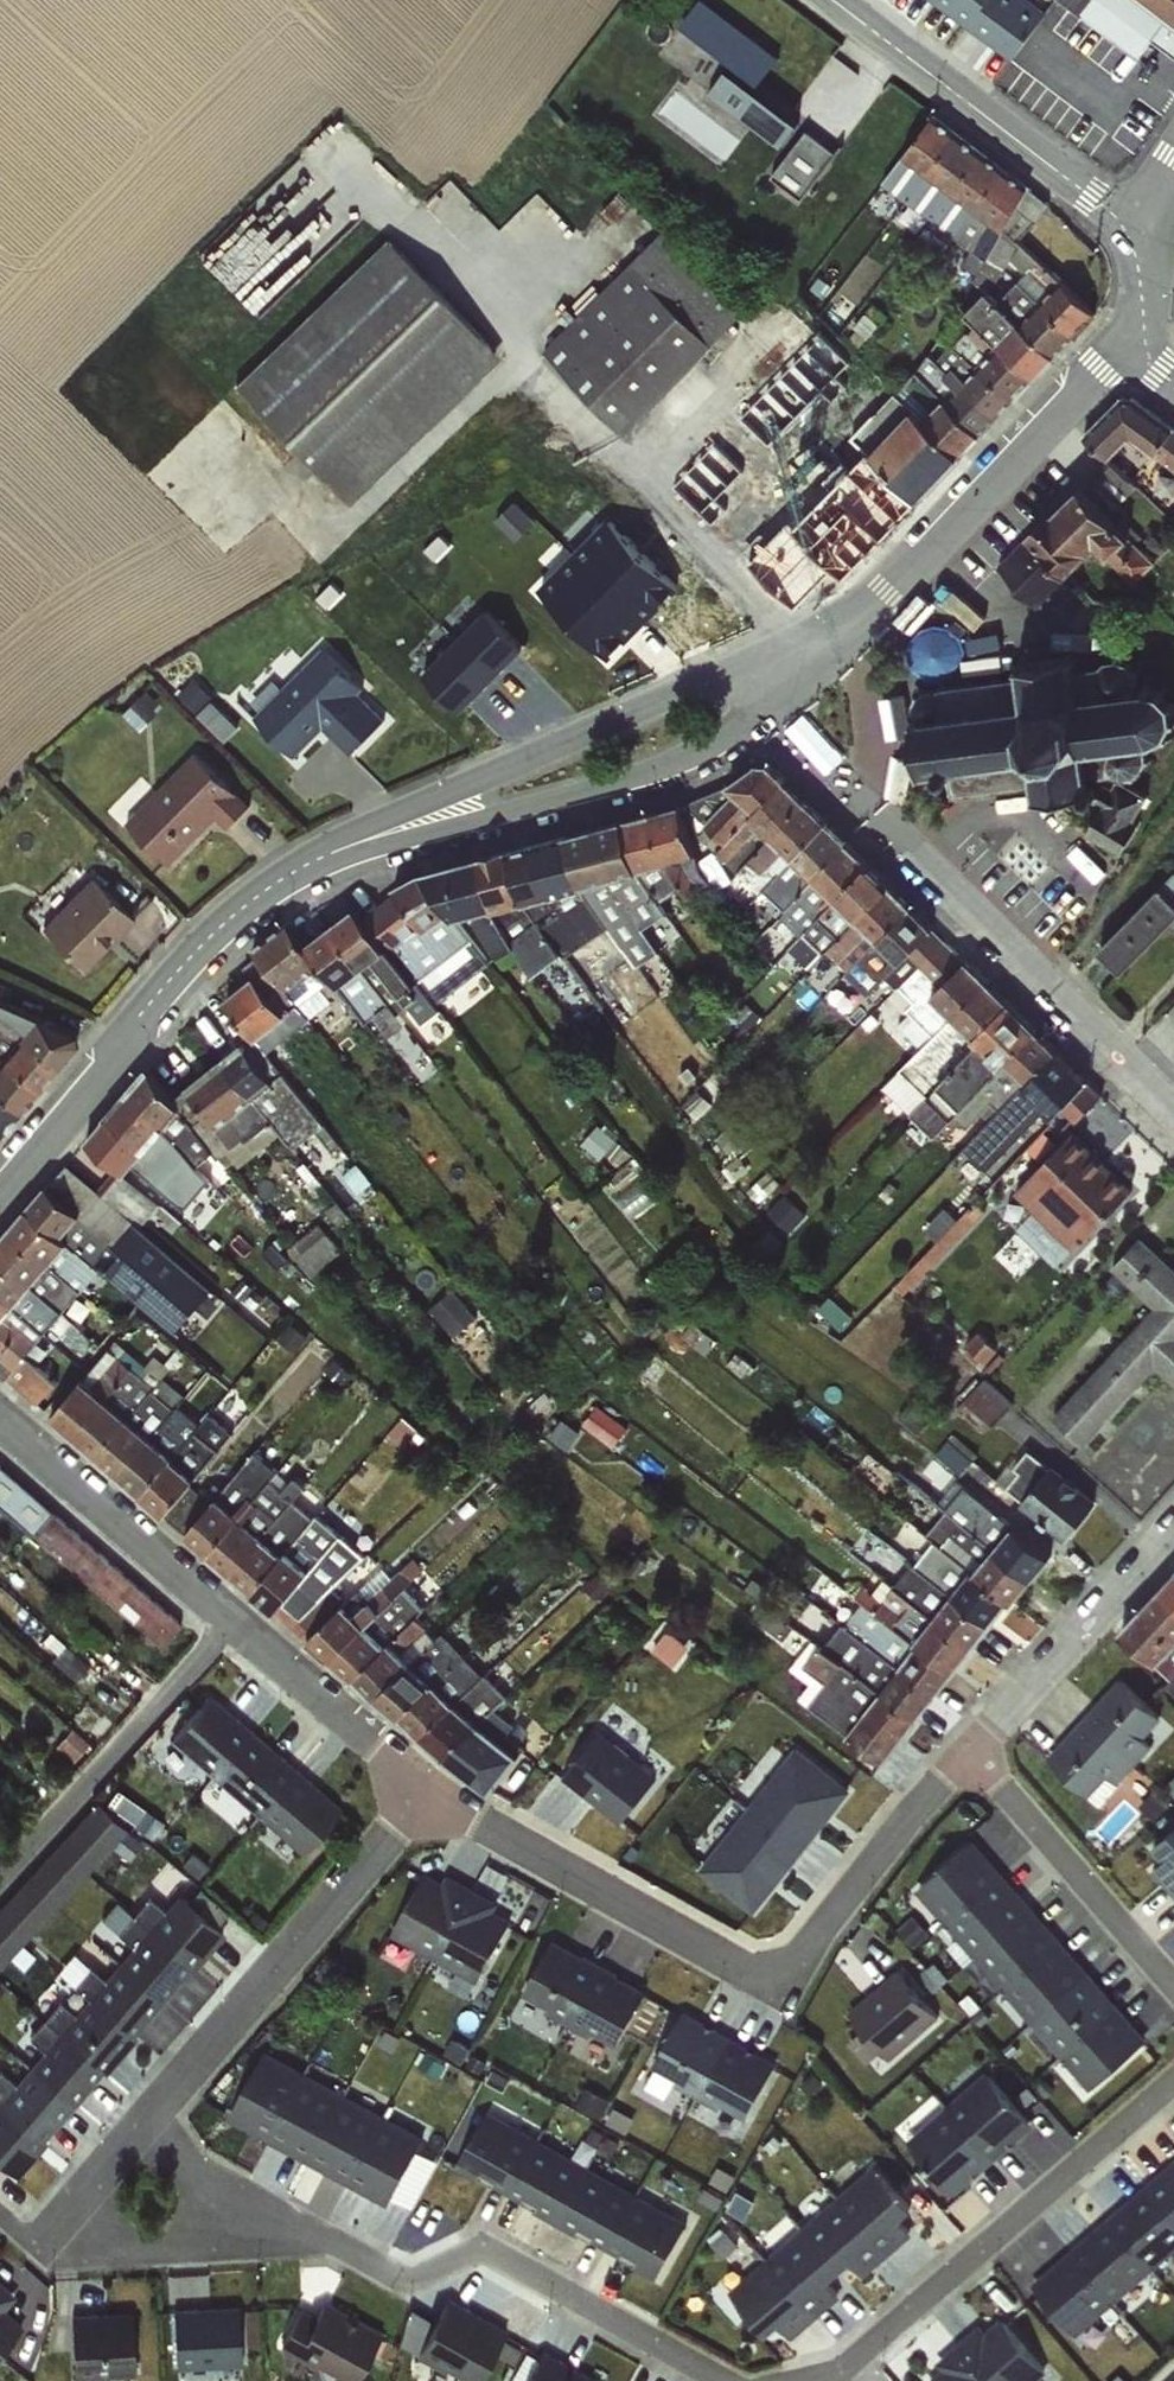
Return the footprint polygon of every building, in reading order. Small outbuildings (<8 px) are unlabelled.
[(769,78),(787,55),(716,0),(705,0),(691,17),(769,78)] [(1021,58),(1055,9),(1042,0),(938,0),(1021,58)] [(1146,54),(1159,36),(1173,47),(1173,0),(1069,0),(1146,54)] [(734,63),(714,94),(790,143),(810,112),(734,63)] [(902,157),(927,175),(959,134),(935,114),(902,157)] [(809,193),(838,143),(809,126),(780,177),(809,193)] [(959,134),(927,175),(928,177),(950,193),(952,194),(982,152),(959,134)] [(982,152),(952,194),(973,211),(1004,169),(982,152)] [(927,175),(902,157),(882,183),(865,204),(877,213),(894,191),(908,202),(927,175)] [(306,221),(328,185),(290,161),(239,243),(232,239),(216,265),(252,287),(247,294),(263,304),(289,262),(299,268),(322,231),(306,221)] [(1004,169),(973,211),(987,221),(1002,232),(1004,229),(1029,188),(1004,169)] [(927,175),(908,202),(931,219),(950,193),(928,177),(927,175)] [(1029,188),(1004,229),(1017,240),(1036,222),(1049,204),(1029,188)] [(950,193),(931,219),(955,236),(973,211),(952,194),(950,193)] [(973,211),(955,236),(971,250),(987,221),(973,211)] [(955,236),(931,219),(914,245),(935,261),(955,236)] [(987,221),(971,250),(987,258),(1002,232),(987,221)] [(1002,232),(987,258),(1003,271),(1018,281),(1040,302),(1061,280),(1017,240),(1004,229),(1002,232)] [(396,232),(239,381),(353,501),(510,352),(396,232)] [(635,430),(744,316),(659,235),(606,291),(597,283),(575,306),(583,314),(550,348),(635,430)] [(986,291),(989,294),(1003,271),(987,258),(972,285),(985,292),(986,291)] [(989,294),(997,302),(1018,281),(1003,271),(989,294)] [(1061,280),(1040,302),(1039,303),(1074,335),(1096,312),(1061,280)] [(997,302),(1017,322),(1020,323),(1039,303),(1040,302),(1018,281),(997,302)] [(977,325),(996,344),(1017,322),(997,302),(989,294),(986,291),(985,292),(984,293),(964,313),(977,325)] [(873,303),(852,327),(867,339),(887,315),(873,303)] [(1020,323),(1055,356),(1074,335),(1039,303),(1020,323)] [(950,346),(977,368),(996,344),(977,325),(968,333),(966,331),(951,320),(939,338),(950,346)] [(1017,322),(996,344),(998,346),(1033,378),(1055,356),(1020,323),(1017,322)] [(996,344),(977,368),(1013,400),(1033,378),(998,346),(996,344)] [(916,371),(945,399),(947,401),(963,383),(974,371),(977,368),(950,346),(938,360),(929,353),(921,363),(916,371)] [(766,391),(818,444),(862,488),(882,467),(884,465),(870,453),(912,409),(895,393),(872,417),(863,407),(864,405),(808,348),(807,349),(766,391)] [(974,371),(963,383),(998,416),(1013,400),(977,368),(974,371)] [(945,399),(916,371),(904,384),(932,411),(945,399)] [(963,383),(947,401),(980,435),(981,433),(998,416),(963,383)] [(791,469),(793,470),(818,444),(766,391),(737,421),(739,421),(788,471),(791,469)] [(1173,430),(1173,429),(1132,396),(1120,398),(1083,436),(1107,459),(1129,438),(1144,449),(1154,456),(1173,430)] [(923,419),(959,456),(980,435),(947,401),(945,399),(932,411),(923,419)] [(884,465),(882,467),(918,500),(959,456),(923,419),(912,409),(870,453),(884,465)] [(788,471),(739,421),(686,474),(770,555),(796,528),(823,499),(793,470),(791,469),(788,471)] [(1154,456),(1157,459),(1173,472),(1173,430),(1154,456)] [(1107,459),(1137,486),(1139,488),(1147,479),(1140,472),(1141,469),(1133,461),(1144,449),(1129,438),(1107,459)] [(1079,487),(1109,516),(1137,486),(1107,459),(1079,487)] [(882,467),(862,488),(855,495),(892,530),(920,501),(918,500),(882,467)] [(1044,551),(1067,575),(1097,545),(1110,557),(1131,536),(1109,516),(1079,487),(1053,511),(1028,535),(1044,551)] [(617,657),(690,580),(615,510),(542,587),(617,657)] [(1044,551),(1028,535),(995,563),(1002,570),(1034,604),(1067,575),(1044,551)] [(1131,536),(1110,557),(1135,583),(1154,563),(1155,562),(1131,536)] [(321,649),(254,718),(295,757),(323,729),(348,753),(382,719),(356,693),(360,687),(321,649)] [(1110,774),(1114,773),(1121,777),(1133,776),(1142,771),(1148,759),(1147,747),(1143,742),(1154,740),(1169,734),(1173,725),(1173,700),(1163,690),(1146,686),(1137,687),(1135,670),(1127,661),(1117,658),(1109,661),(1099,667),(1076,668),(1075,657),(1019,665),(1021,675),(939,686),(943,714),(917,717),(924,772),(950,768),(954,794),(1036,784),(1038,795),(1085,789),(1084,791),(1085,794),(1086,796),(1088,798),(1092,799),(1095,798),(1099,796),(1101,791),(1100,787),(1097,782),(1094,782),(1090,782),(1089,777),(1110,774)] [(204,712),(228,739),(243,726),(219,699),(204,712)] [(194,752),(125,822),(167,864),(214,817),(226,828),(248,805),(194,752)] [(698,836),(715,853),(785,781),(768,764),(755,764),(726,786),(683,804),(705,825),(698,836)] [(1099,796),(1095,798),(1105,803),(1086,833),(1121,854),(1139,823),(1134,820),(1148,796),(1110,774),(1089,777),(1090,782),(1094,782),(1097,782),(1100,787),(1101,791),(1099,796)] [(805,801),(785,781),(715,853),(737,873),(805,801)] [(737,873),(760,892),(828,823),(805,801),(737,873)] [(760,892),(783,911),(847,843),(828,823),(760,892)] [(791,947),(803,935),(868,864),(847,843),(783,911),(770,927),(791,947)] [(803,935),(822,953),(890,886),(868,864),(803,935)] [(1173,923),(1173,876),(1108,948),(1132,969),(1173,923)] [(90,877),(41,927),(84,969),(134,918),(90,877)] [(839,967),(847,974),(912,907),(890,886),(822,953),(818,959),(832,972),(839,967)] [(933,929),(912,907),(847,974),(869,994),(933,929)] [(295,987),(330,959),(296,918),(262,946),(295,987)] [(931,1037),(986,982),(944,941),(889,995),(931,1037)] [(232,999),(267,1035),(298,1006),(263,969),(232,999)] [(55,1068),(76,1043),(73,1029),(6,999),(11,987),(0,982),(0,1029),(16,1037),(55,1068)] [(909,1114),(1008,1003),(986,982),(931,1037),(883,1087),(909,1114)] [(396,1031),(411,1021),(397,1000),(382,1010),(396,1031)] [(1008,1003),(909,1114),(934,1139),(953,1119),(1037,1031),(1008,1003)] [(0,1029),(0,1059),(36,1090),(55,1068),(16,1037),(0,1029)] [(998,1111),(1057,1052),(1037,1031),(953,1119),(967,1129),(990,1105),(998,1111)] [(256,1038),(194,1081),(234,1139),(263,1118),(250,1099),(283,1076),(256,1038)] [(1057,1052),(998,1111),(947,1164),(971,1186),(1046,1111),(1052,1117),(1063,1108),(1078,1119),(1101,1095),(1057,1052)] [(18,1111),(36,1090),(0,1059),(0,1096),(18,1111)] [(112,1117),(148,1150),(193,1102),(157,1068),(112,1117)] [(0,1096),(0,1132),(18,1111),(0,1096)] [(1080,1127),(1021,1190),(1085,1249),(1144,1186),(1080,1127)] [(66,1163),(27,1209),(100,1271),(191,1347),(227,1300),(66,1163)] [(82,1292),(100,1271),(27,1209),(10,1230),(82,1292)] [(913,1290),(977,1222),(966,1213),(903,1281),(913,1290)] [(322,1221),(295,1250),(322,1274),(349,1245),(322,1221)] [(82,1292),(10,1230),(0,1242),(0,1260),(64,1313),(82,1292)] [(1147,1233),(1117,1266),(1159,1304),(1059,1413),(1091,1443),(1163,1365),(1173,1375),(1173,1257),(1147,1233)] [(64,1313),(0,1260),(0,1298),(44,1336),(64,1313)] [(44,1336),(0,1298),(0,1334),(26,1357),(44,1336)] [(26,1357),(0,1334),(0,1372),(7,1379),(26,1357)] [(74,1437),(139,1358),(128,1349),(120,1357),(107,1348),(50,1417),(74,1437)] [(139,1358),(74,1437),(96,1456),(164,1377),(139,1358)] [(990,1376),(968,1399),(993,1422),(1014,1398),(990,1376)] [(120,1477),(179,1405),(187,1395),(164,1377),(96,1456),(120,1477)] [(621,1443),(633,1419),(599,1402),(587,1426),(621,1443)] [(141,1495),(200,1424),(179,1405),(120,1477),(141,1495)] [(163,1515),(192,1485),(232,1434),(209,1414),(200,1424),(141,1495),(163,1515)] [(211,1502),(185,1533),(209,1555),(272,1482),(279,1471),(268,1462),(270,1455),(259,1446),(211,1502)] [(1008,1464),(996,1480),(1065,1541),(1098,1501),(1028,1449),(1014,1467),(1008,1464)] [(160,1647),(181,1624),(0,1467),(0,1509),(160,1647)] [(272,1482),(209,1555),(231,1574),(304,1485),(294,1476),(281,1489),(272,1482)] [(185,1533),(211,1502),(192,1485),(163,1515),(185,1533)] [(304,1485),(231,1574),(252,1592),(317,1514),(311,1509),(318,1497),(304,1485)] [(946,1509),(1032,1581),(1052,1558),(966,1487),(946,1509)] [(1032,1581),(946,1509),(937,1505),(917,1528),(932,1541),(1009,1602),(1012,1604),(1032,1581)] [(276,1612),(308,1577),(341,1535),(317,1514),(252,1592),(276,1612)] [(914,1565),(991,1625),(1009,1602),(932,1541),(914,1565)] [(991,1625),(914,1565),(906,1558),(898,1567),(882,1555),(871,1570),(882,1580),(972,1649),(991,1625)] [(346,1602),(309,1641),(330,1659),(394,1598),(416,1576),(424,1569),(413,1557),(393,1575),(382,1568),(346,1602)] [(1173,1602),(1173,1574),(1160,1589),(1173,1602)] [(309,1641),(346,1602),(332,1587),(324,1593),(308,1577),(276,1612),(309,1641)] [(352,1679),(418,1617),(443,1591),(433,1580),(404,1607),(394,1598),(330,1659),(352,1679)] [(972,1649),(882,1580),(873,1592),(863,1586),(857,1598),(897,1631),(954,1673),(972,1649)] [(1173,1640),(1173,1602),(1160,1589),(1141,1610),(1173,1640)] [(1141,1610),(1121,1632),(1171,1679),(1166,1684),(1173,1694),(1173,1640),(1141,1610)] [(954,1673),(897,1631),(891,1638),(855,1611),(844,1626),(859,1639),(937,1694),(954,1673)] [(376,1697),(435,1637),(418,1617),(352,1679),(376,1697)] [(937,1694),(859,1639),(853,1646),(829,1625),(817,1645),(918,1720),(937,1694)] [(397,1717),(464,1654),(443,1632),(435,1637),(376,1697),(397,1717)] [(811,1678),(902,1741),(918,1720),(817,1645),(807,1662),(817,1670),(811,1678)] [(421,1736),(485,1675),(464,1654),(397,1717),(421,1736)] [(445,1756),(497,1709),(507,1697),(485,1675),(421,1736),(445,1756)] [(902,1741),(811,1678),(798,1698),(884,1763),(902,1741)] [(1084,1717),(1133,1764),(1151,1746),(1142,1737),(1160,1718),(1119,1679),(1084,1717)] [(210,1700),(173,1745),(309,1857),(346,1813),(210,1700)] [(497,1709),(445,1756),(488,1792),(523,1746),(508,1734),(514,1727),(497,1709)] [(1133,1764),(1084,1717),(1046,1756),(1099,1806),(1119,1786),(1115,1783),(1133,1764)] [(83,1757),(95,1736),(75,1724),(63,1745),(83,1757)] [(654,1776),(598,1731),(563,1775),(619,1820),(654,1776)] [(801,1850),(848,1791),(796,1749),(749,1809),(801,1850)] [(130,1834),(94,1803),(0,1909),(0,1981),(130,1834)] [(753,1910),(801,1850),(749,1809),(701,1869),(753,1910)] [(1152,1848),(1163,1861),(1154,1870),(1173,1893),(1173,1829),(1152,1848)] [(949,1926),(1008,1881),(973,1841),(918,1889),(949,1926)] [(427,1878),(393,1940),(481,1988),(515,1926),(496,1916),(501,1908),(450,1880),(446,1888),(427,1878)] [(985,1952),(1037,1914),(1008,1881),(949,1926),(959,1937),(949,1946),(965,1964),(974,1956),(985,1952)] [(132,1914),(191,1965),(194,1967),(223,1933),(214,1926),(228,1910),(201,1887),(187,1903),(176,1894),(164,1908),(149,1895),(132,1914)] [(191,1965),(132,1914),(117,1901),(101,1918),(131,1944),(117,1960),(163,1999),(191,1965)] [(1006,1992),(1065,1947),(1037,1914),(985,1952),(974,1956),(1006,1992)] [(552,1946),(524,2000),(622,2051),(650,1996),(552,1946)] [(1034,2025),(1093,1979),(1065,1947),(1006,1992),(1034,2025)] [(87,1996),(133,2034),(163,1999),(117,1960),(102,1977),(88,1965),(72,1983),(87,1996)] [(901,1975),(853,2016),(893,2063),(941,2023),(901,1975)] [(1061,2057),(1121,2011),(1093,1979),(1034,2025),(1061,2057)] [(43,2019),(101,2069),(103,2071),(133,2034),(87,1996),(74,2012),(60,1999),(43,2019)] [(1145,2039),(1121,2011),(1061,2057),(1089,2089),(1145,2039)] [(683,2017),(654,2074),(751,2122),(780,2065),(683,2017)] [(27,2066),(74,2101),(101,2069),(43,2019),(28,2035),(43,2048),(27,2066)] [(262,2137),(298,2071),(265,2053),(229,2119),(262,2137)] [(42,2138),(74,2101),(27,2066),(14,2081),(0,2069),(0,2102),(42,2138)] [(303,2160),(340,2094),(298,2071),(262,2137),(303,2160)] [(1032,2126),(986,2073),(948,2106),(993,2160),(1032,2126)] [(342,2181),(381,2116),(340,2094),(303,2160),(342,2181)] [(0,2102),(0,2162),(16,2176),(46,2142),(42,2138),(0,2102)] [(908,2140),(955,2194),(993,2160),(948,2106),(908,2140)] [(507,2192),(535,2141),(486,2115),(457,2166),(507,2192)] [(381,2116),(342,2181),(386,2205),(422,2138),(381,2116)] [(583,2167),(535,2141),(507,2192),(539,2207),(536,2211),(554,2220),(583,2167)] [(1149,2184),(1173,2214),(1173,2162),(1149,2184)] [(910,2210),(874,2166),(838,2197),(888,2255),(914,2233),(901,2218),(910,2210)] [(605,2247),(635,2196),(583,2167),(554,2220),(605,2247)] [(1173,2251),(1173,2214),(1149,2184),(1112,2216),(1151,2270),(1173,2251)] [(685,2223),(635,2196),(605,2247),(638,2264),(636,2268),(656,2278),(685,2223)] [(864,2274),(888,2255),(838,2197),(804,2227),(840,2271),(853,2261),(864,2274)] [(1118,2299),(1151,2270),(1112,2216),(1077,2246),(1118,2299)] [(840,2271),(804,2227),(767,2259),(816,2316),(840,2296),(829,2281),(840,2271)] [(1076,2336),(1118,2299),(1077,2246),(1032,2286),(1076,2336)] [(794,2336),(816,2316),(767,2259),(730,2290),(767,2335),(782,2322),(794,2336)] [(0,2284),(0,2350),(21,2326),(4,2309),(14,2296),(0,2284)] [(399,2343),(476,2380),(477,2380),(494,2350),(513,2359),(521,2347),(501,2336),(505,2329),(448,2298),(434,2321),(409,2308),(399,2343)] [(279,2344),(345,2380),(353,2380),(381,2332),(323,2301),(316,2312),(301,2305),(279,2344)] [(236,2305),(174,2310),(178,2365),(240,2360),(236,2305)] [(72,2314),(76,2377),(134,2370),(131,2311),(72,2314)] [(1045,2370),(998,2318),(985,2329),(980,2323),(962,2339),(997,2380),(1032,2380),(1045,2370)] [(962,2339),(936,2362),(942,2370),(930,2380),(997,2380),(962,2339)] [(546,2358),(533,2380),(587,2380),(546,2358)]
